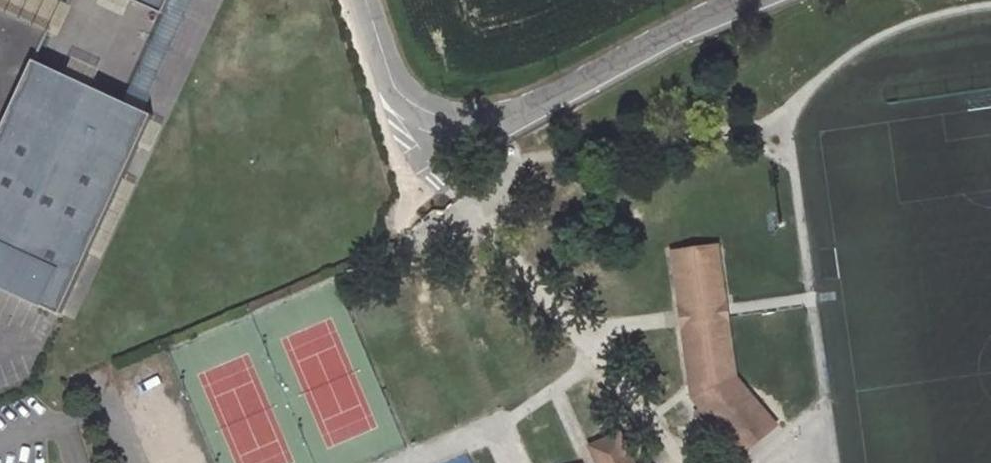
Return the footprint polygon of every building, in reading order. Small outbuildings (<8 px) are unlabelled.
[(157,13),(163,0),(129,0),(157,13)] [(149,64),(186,76),(212,0),(171,0),(149,64)] [(28,59),(42,29),(0,10),(0,120),(28,59)] [(57,319),(151,115),(119,100),(28,59),(0,120),(0,293),(57,319)] [(672,253),(681,311),(692,310),(694,323),(683,324),(692,385),(703,384),(704,394),(694,395),(696,399),(705,407),(699,414),(714,434),(722,428),(733,443),(753,428),(740,412),(749,403),(735,385),(724,318),(720,319),(718,304),(729,304),(721,246),(672,253)] [(740,379),(729,304),(718,304),(720,319),(724,318),(735,385),(749,403),(740,412),(753,428),(733,443),(743,456),(778,425),(740,379)] [(692,310),(681,311),(683,324),(694,323),(692,310)] [(692,385),(694,395),(704,394),(703,384),(692,385)] [(613,436),(588,450),(596,462),(629,462),(613,436)]
